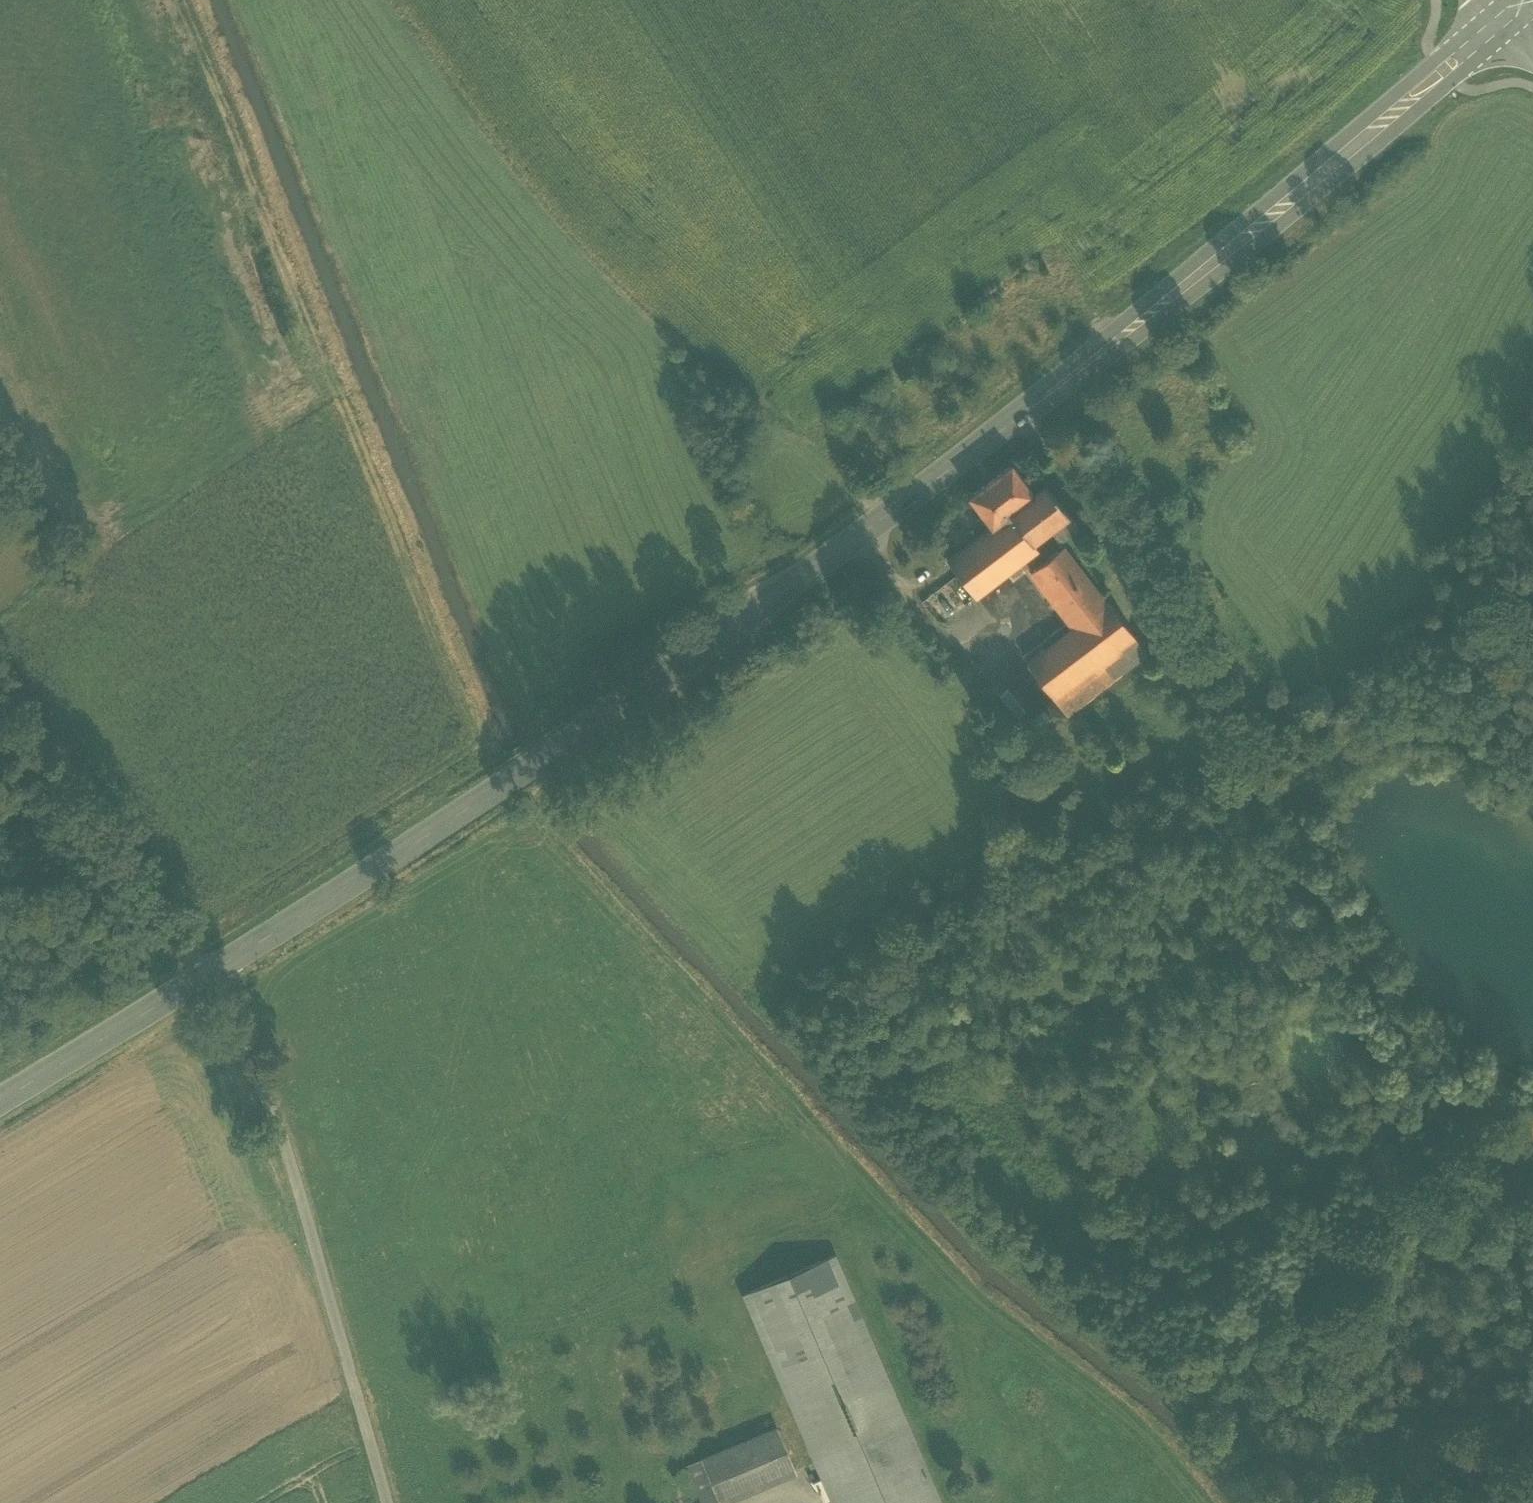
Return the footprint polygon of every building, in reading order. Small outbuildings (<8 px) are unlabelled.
[(1047,490),(1025,460),(981,492),(1003,522),(1047,490)] [(961,553),(990,594),(1092,521),(1062,480),(1047,490),(1003,522),(961,553)] [(1042,660),(1082,714),(1162,654),(1078,542),(1039,570),(1083,629),(1042,660)] [(744,1294),(833,1502),(939,1502),(833,1256),(744,1294)] [(687,1466),(702,1502),(722,1502),(794,1473),(775,1428),(687,1466)]
